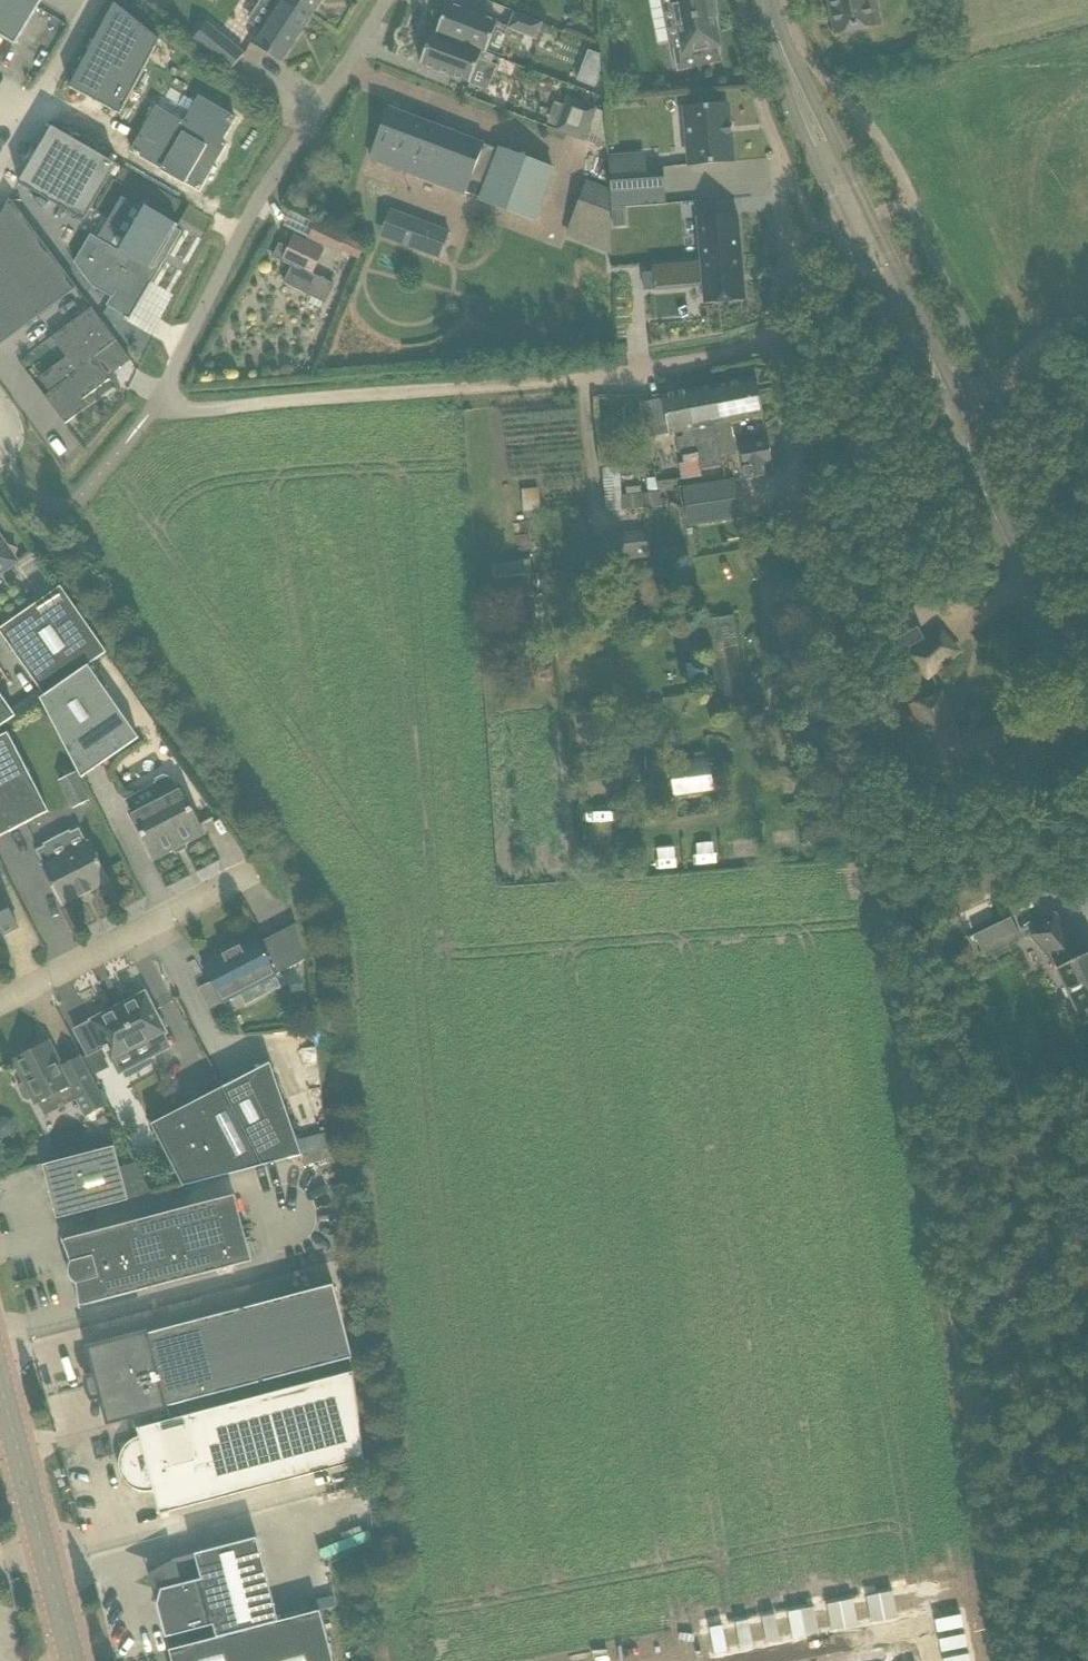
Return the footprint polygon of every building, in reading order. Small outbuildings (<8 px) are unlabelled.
[(15,45),(38,9),(22,0),(0,0),(0,36),(15,45)] [(38,9),(43,0),(22,0),(38,9)] [(261,2),(273,9),(251,43),(281,63),(311,16),(288,0),(259,0),(261,2)] [(311,16),(322,0),(288,0),(311,16)] [(714,18),(716,17),(715,0),(706,0),(705,0),(671,0),(679,39),(671,41),(677,71),(699,67),(721,63),(718,46),(719,46),(716,32),(712,33),(709,19),(714,18)] [(836,33),(874,25),(869,0),(829,0),(836,33)] [(114,2),(69,87),(120,114),(160,39),(114,2)] [(436,34),(477,49),(486,53),(497,22),(448,3),(436,34)] [(543,23),(514,12),(507,29),(536,40),(543,23)] [(230,71),(245,54),(207,22),(193,39),(230,71)] [(494,56),(486,53),(477,49),(436,34),(432,32),(420,64),(466,82),(475,58),(491,64),(494,56)] [(583,64),(577,81),(595,87),(601,71),(583,64)] [(156,105),(129,151),(160,169),(159,171),(185,185),(185,184),(200,192),(211,174),(212,175),(213,174),(207,170),(212,160),(217,163),(228,144),(223,142),(237,117),(199,95),(183,121),(156,105)] [(583,139),(595,108),(569,99),(557,130),(583,139)] [(685,108),(690,165),(733,162),(731,137),(732,136),(731,123),(730,123),(728,104),(685,108)] [(370,158),(462,193),(462,195),(464,196),(464,195),(480,201),(481,200),(535,221),(554,170),(499,149),(499,150),(484,144),(390,108),(370,158)] [(52,126),(19,183),(84,221),(117,164),(52,126)] [(663,167),(646,168),(609,170),(611,194),(664,190),(663,167)] [(0,218),(0,346),(77,288),(10,199),(0,218)] [(94,237),(80,266),(96,290),(117,302),(120,295),(138,305),(149,284),(155,288),(182,232),(176,229),(178,225),(146,206),(122,253),(94,237)] [(627,209),(612,210),(613,228),(628,227),(627,209)] [(687,258),(653,260),(655,282),(694,279),(694,285),(703,285),(705,302),(745,299),(738,213),(699,216),(701,257),(687,258)] [(416,220),(407,246),(440,258),(450,232),(416,220)] [(338,252),(341,247),(360,256),(365,246),(316,223),(309,238),(338,252)] [(294,236),(289,248),(280,244),(274,257),(292,266),(284,283),(325,302),(334,284),(312,273),(324,249),(294,236)] [(50,393),(45,396),(66,424),(77,415),(87,408),(85,406),(81,401),(109,380),(94,358),(117,341),(92,307),(51,338),(66,357),(77,372),(50,393)] [(722,422),(715,424),(720,453),(735,451),(730,421),(763,415),(757,378),(715,386),(722,422)] [(714,386),(689,391),(696,428),(696,445),(699,460),(700,470),(723,466),(720,453),(715,424),(722,422),(714,386)] [(663,399),(644,402),(648,424),(651,436),(683,430),(684,438),(678,439),(680,450),(681,449),(684,463),(680,464),(683,479),(702,477),(700,470),(699,460),(696,445),(696,428),(689,391),(662,396),(663,399)] [(768,439),(740,444),(746,480),(770,475),(769,471),(774,470),(768,439)] [(685,527),(701,524),(740,518),(735,479),(731,480),(680,487),(685,527)] [(627,495),(622,496),(623,511),(663,507),(662,493),(642,494),(641,487),(626,488),(627,495)] [(612,559),(647,557),(646,531),(611,533),(612,559)] [(21,562),(15,554),(17,550),(6,546),(0,538),(0,577),(21,562)] [(46,696),(87,665),(106,652),(61,586),(0,629),(0,631),(46,696)] [(711,649),(740,645),(735,614),(706,619),(711,649)] [(941,632),(924,646),(911,656),(928,676),(957,651),(941,632)] [(82,778),(139,738),(87,665),(46,696),(41,698),(82,778)] [(16,715),(0,693),(0,727),(16,715)] [(938,760),(978,757),(1000,755),(998,731),(975,733),(975,729),(972,728),(971,730),(952,728),(940,695),(918,703),(938,760)] [(0,737),(0,837),(49,812),(8,733),(0,737)] [(709,758),(669,764),(674,797),(714,790),(709,758)] [(89,800),(75,772),(63,778),(77,806),(89,800)] [(156,790),(160,797),(130,813),(154,858),(203,832),(180,787),(177,789),(173,781),(168,778),(163,776),(157,779),(156,784),(156,790)] [(87,842),(41,866),(62,905),(79,896),(80,897),(92,891),(92,890),(109,881),(89,841),(87,842)] [(19,927),(0,891),(0,937),(19,927)] [(1031,935),(1059,967),(1057,968),(1084,1024),(1087,1022),(1087,953),(1055,914),(1038,929),(1031,935)] [(1011,918),(974,935),(986,959),(1022,940),(1011,918)] [(226,950),(202,963),(212,982),(223,1002),(241,993),(242,994),(243,995),(243,996),(244,996),(245,997),(246,997),(247,998),(248,998),(249,998),(250,998),(251,998),(252,997),(253,997),(254,997),(254,996),(255,996),(256,995),(257,994),(257,993),(258,992),(258,991),(258,990),(259,989),(259,988),(258,987),(258,986),(258,985),(258,984),(253,976),(268,968),(272,977),(276,975),(306,959),(296,924),(259,943),(256,935),(236,945),(235,943),(225,948),(226,950)] [(114,1060),(120,1071),(154,1054),(169,1047),(163,1034),(166,1033),(145,993),(124,1004),(123,1003),(113,1008),(113,1009),(92,1020),(105,1046),(104,1047),(107,1052),(108,1051),(113,1061),(114,1060)] [(62,1067),(49,1042),(13,1060),(25,1083),(21,1085),(19,1090),(24,1098),(29,1100),(33,1098),(36,1103),(70,1085),(86,1115),(106,1104),(82,1057),(62,1067)] [(224,1087),(263,1164),(302,1154),(271,1064),(224,1087)] [(263,1164),(224,1087),(152,1124),(182,1183),(263,1164)] [(113,1138),(40,1156),(42,1165),(56,1219),(78,1213),(128,1200),(123,1182),(113,1138)] [(235,1194),(85,1234),(63,1240),(63,1239),(62,1239),(65,1246),(67,1253),(70,1259),(72,1266),(75,1278),(76,1285),(78,1292),(79,1299),(79,1306),(81,1306),(252,1261),(235,1194)] [(88,1384),(88,1388),(343,1321),(333,1284),(90,1348),(97,1375),(87,1378),(87,1381),(88,1384)] [(109,1421),(352,1357),(343,1321),(88,1388),(89,1391),(91,1394),(92,1397),(102,1394),(109,1421)] [(364,1460),(355,1378),(353,1371),(137,1428),(140,1436),(137,1437),(134,1439),(131,1440),(129,1442),(127,1444),(125,1447),(123,1449),(121,1452),(120,1455),(120,1458),(119,1461),(119,1464),(119,1467),(120,1470),(121,1473),(122,1476),(124,1479),(126,1481),(128,1484),(130,1486),(133,1487),(136,1489),(138,1490),(141,1491),(145,1491),(148,1491),(151,1491),(154,1490),(160,1514),(364,1460)] [(217,1637),(279,1621),(257,1537),(169,1560),(157,1604),(166,1637),(214,1625),(217,1637)] [(279,1621),(217,1637),(169,1650),(172,1660),(333,1660),(320,1610),(279,1621)]
